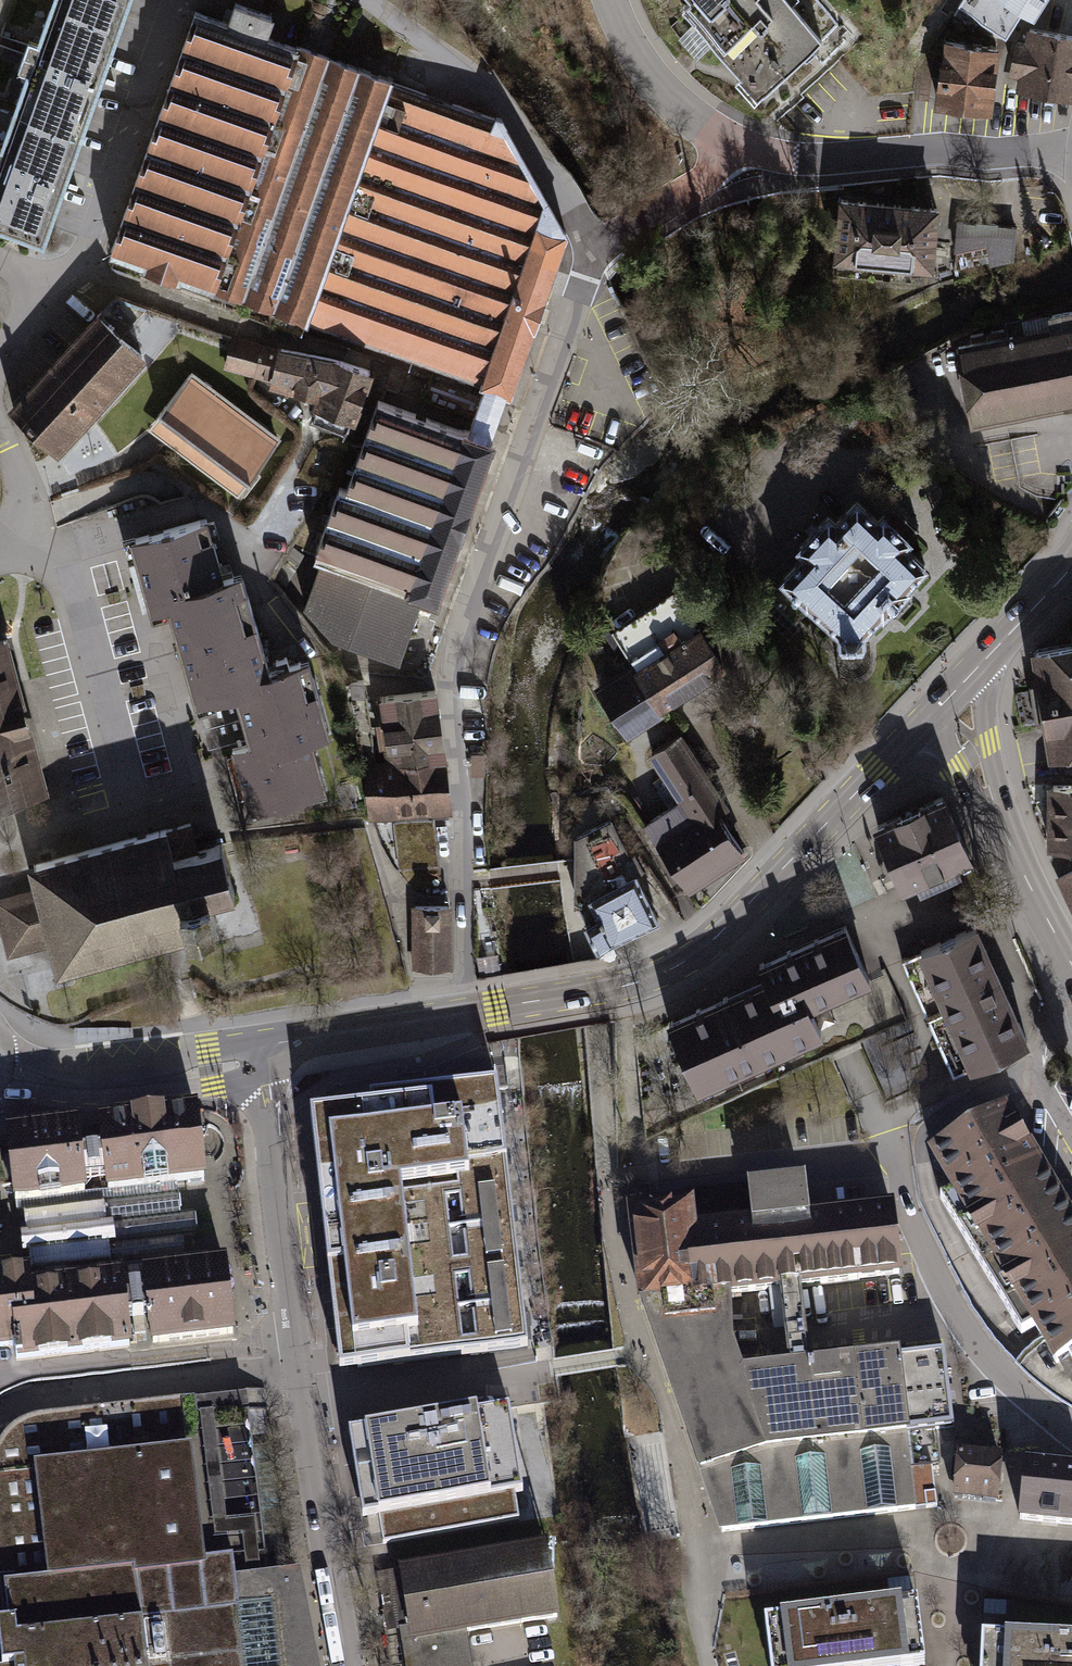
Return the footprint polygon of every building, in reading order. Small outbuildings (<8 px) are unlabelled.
[(0,164),(0,228),(42,242),(66,176),(102,73),(128,0),(58,0),(0,164)] [(684,8),(701,27),(731,0),(693,0),(684,8)] [(701,27),(697,31),(739,77),(734,82),(753,103),(822,41),(787,3),(784,0),(731,0),(701,27)] [(956,13),(1007,45),(1023,19),(1036,28),(1054,0),(964,0),(956,13)] [(305,323),(306,321),(391,81),(393,77),(387,75),(387,78),(297,45),(296,48),(264,36),(271,16),(254,10),(236,3),(229,23),(196,12),(111,251),(144,263),(143,266),(178,277),(180,275),(212,287),(211,289),(305,323)] [(1027,28),(1024,42),(1015,40),(1008,75),(1019,77),(1016,91),(1071,102),(1071,37),(1027,28)] [(999,48),(942,42),(934,107),(992,114),(999,48)] [(916,72),(913,99),(929,101),(933,54),(929,54),(916,72)] [(495,118),(391,81),(306,321),(480,382),(480,384),(510,395),(512,389),(511,389),(532,328),(534,329),(544,300),(543,299),(563,240),(565,240),(566,234),(564,229),(563,229),(503,125),(504,124),(501,119),(496,117),(495,118)] [(937,211),(837,202),(832,264),(856,266),(855,279),(921,285),(922,273),(931,274),(937,211)] [(976,224),(957,222),(953,252),(986,247),(990,266),(1013,260),(1017,228),(998,226),(998,224),(976,222),(976,224)] [(35,387),(13,411),(57,453),(142,358),(98,317),(35,387)] [(963,351),(976,425),(1071,408),(1071,332),(963,351)] [(281,350),(235,337),(226,369),(263,379),(273,382),(272,387),(310,396),(319,399),(317,404),(313,418),(348,431),(370,372),(338,361),(281,350)] [(283,440),(192,373),(162,414),(149,431),(158,437),(210,475),(240,498),(251,483),(283,440)] [(496,443),(379,401),(347,490),(339,487),(315,557),(326,560),(423,596),(439,602),(496,443)] [(874,503),(855,522),(845,512),(810,547),(825,562),(806,581),(850,625),(861,614),(877,630),(936,570),(913,547),(925,535),(902,512),(892,522),(874,503)] [(151,608),(164,604),(225,584),(204,519),(174,528),(130,542),(151,608)] [(423,596),(326,560),(307,611),(337,639),(400,662),(423,596)] [(195,702),(234,690),(271,678),(240,579),(225,584),(164,604),(195,702)] [(639,670),(607,691),(631,728),(725,666),(676,592),(615,633),(639,670)] [(0,640),(0,798),(43,787),(5,639),(0,640)] [(1038,656),(1053,753),(1071,752),(1071,649),(1038,656)] [(309,666),(271,678),(234,690),(252,745),(233,751),(252,813),(328,790),(313,744),(332,738),(309,666)] [(435,690),(380,697),(387,755),(365,758),(372,810),(449,800),(435,690)] [(662,838),(691,886),(757,848),(690,734),(657,752),(696,819),(662,838)] [(1052,787),(1058,856),(1071,854),(1071,787),(1052,787)] [(980,859),(954,800),(885,830),(912,889),(980,859)] [(431,859),(428,819),(396,821),(398,861),(431,859)] [(610,821),(580,835),(579,898),(602,945),(657,919),(610,821)] [(10,952),(52,941),(58,963),(215,922),(208,897),(234,891),(222,846),(198,852),(191,823),(32,865),(38,889),(0,899),(0,913),(10,952)] [(1071,891),(1071,866),(1061,868),(1071,891)] [(447,907),(414,906),(414,967),(447,968),(447,907)] [(976,926),(901,959),(952,1074),(1027,1041),(976,926)] [(774,989),(683,1030),(717,1105),(828,1055),(842,1049),(858,1042),(902,1023),(859,928),(766,970),(774,989)] [(653,1042),(658,1066),(687,1060),(682,1037),(653,1042)] [(484,1354),(527,1349),(497,1083),(426,1091),(394,1095),(370,1098),(371,1109),(310,1115),(322,1220),(334,1326),(339,1370),(484,1354)] [(196,1110),(100,1122),(103,1152),(109,1192),(177,1184),(204,1180),(196,1110)] [(1014,1116),(934,1162),(1056,1371),(1061,1368),(1071,1362),(1071,1216),(1014,1116)] [(80,1154),(77,1124),(8,1132),(16,1203),(85,1195),(80,1154)] [(85,1195),(16,1203),(17,1214),(24,1213),(97,1205),(104,1265),(31,1274),(31,1272),(13,1274),(14,1289),(24,1295),(36,1294),(41,1286),(48,1292),(63,1291),(67,1283),(75,1289),(88,1287),(94,1280),(101,1286),(122,1283),(126,1317),(150,1315),(145,1272),(186,1267),(183,1237),(196,1235),(193,1212),(180,1213),(177,1184),(109,1192),(103,1152),(80,1154),(85,1195)] [(912,1433),(952,1427),(944,1355),(903,1359),(815,1370),(805,1293),(905,1281),(894,1210),(813,1219),(809,1191),(752,1197),(755,1223),(699,1230),(697,1212),(639,1218),(650,1306),(727,1534),(915,1512),(910,1470),(907,1441),(913,1441),(912,1433)] [(97,1205),(24,1213),(26,1234),(21,1234),(23,1254),(29,1253),(31,1272),(31,1274),(104,1265),(97,1205)] [(186,1267),(145,1272),(150,1315),(153,1342),(233,1333),(225,1263),(186,1267)] [(16,1359),(129,1345),(126,1317),(122,1283),(101,1286),(94,1280),(88,1287),(75,1289),(67,1283),(63,1291),(48,1292),(41,1286),(36,1294),(24,1295),(14,1289),(13,1274),(0,1276),(0,1347),(15,1345),(16,1359)] [(1061,1368),(1071,1387),(1071,1362),(1061,1368)] [(276,1641),(270,1589),(282,1588),(279,1557),(267,1558),(262,1518),(252,1428),(250,1411),(246,1412),(245,1405),(243,1391),(41,1415),(26,1418),(13,1426),(2,1437),(0,1441),(0,1651),(2,1665),(14,1665),(279,1665),(276,1641)] [(515,1495),(523,1493),(509,1407),(348,1432),(362,1519),(379,1516),(383,1544),(519,1522),(515,1495)] [(1005,1463),(962,1460),(959,1503),(1002,1507),(1005,1463)] [(938,1510),(932,1467),(910,1470),(915,1512),(938,1510)] [(1027,1469),(1022,1509),(1021,1519),(1071,1525),(1071,1474),(1027,1469)] [(400,1572),(409,1627),(398,1629),(404,1665),(471,1665),(466,1631),(557,1617),(546,1549),(400,1572)] [(914,1603),(765,1621),(770,1665),(921,1665),(914,1603)] [(983,1643),(982,1665),(1071,1665),(1071,1647),(983,1643)]
